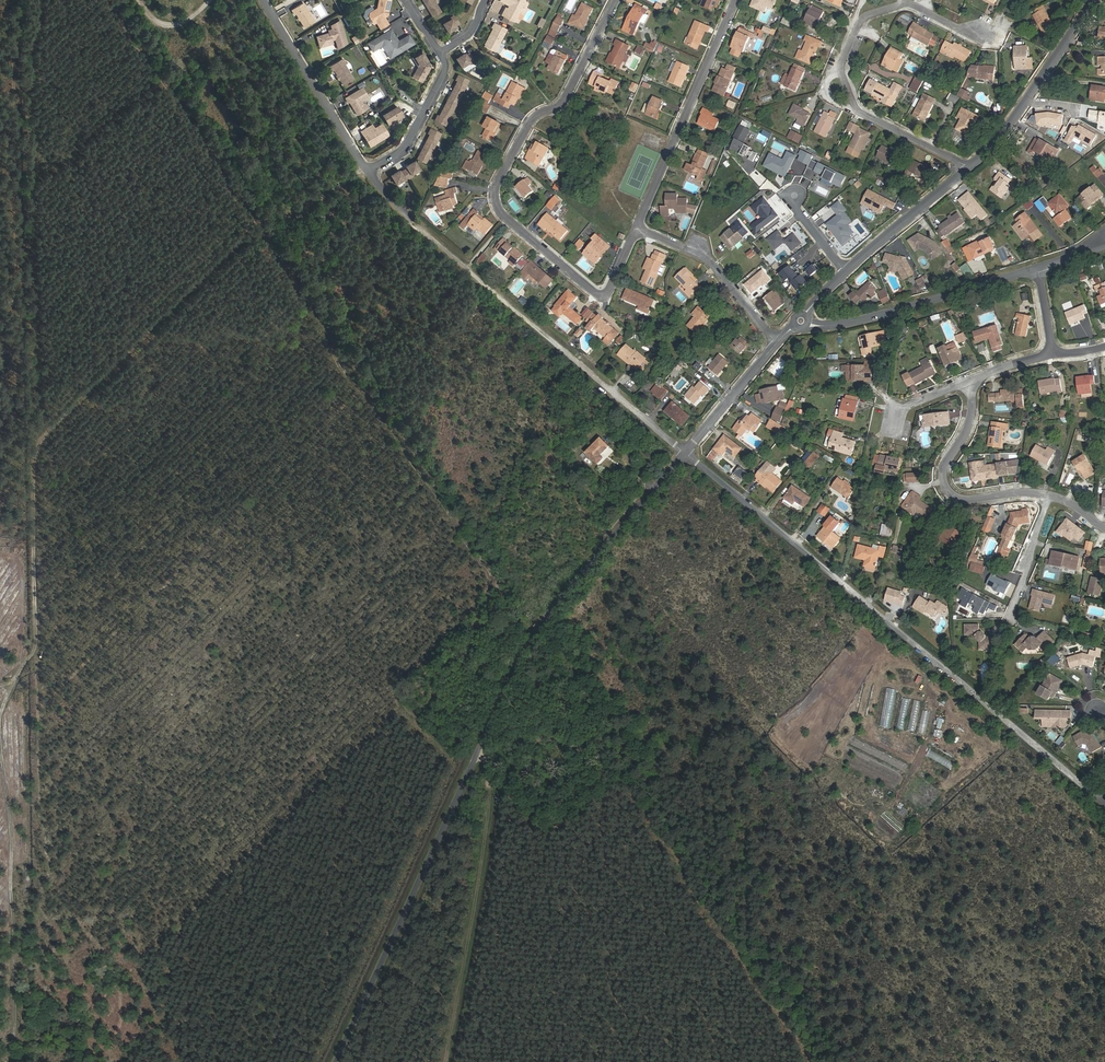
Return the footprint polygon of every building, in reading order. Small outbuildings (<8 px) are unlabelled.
[(370,17),(374,25),(377,23),(385,18),(387,17),(387,16),(387,13),(389,12),(391,0),(380,0),(378,10),(370,14),(370,17)] [(425,4),(432,17),(441,12),(433,0),(422,0),(425,4)] [(507,9),(503,16),(504,17),(513,21),(514,22),(524,1),(522,0),(500,0),(500,1),(509,6),(507,9)] [(701,7),(713,12),(715,7),(717,8),(721,0),(704,0),(701,7)] [(749,6),(761,11),(764,4),(771,6),(774,0),(752,0),(749,6)] [(659,11),(662,5),(657,2),(654,8),(659,11)] [(315,22),(304,4),(293,11),(296,15),(297,15),(306,28),(315,22)] [(592,9),(583,4),(576,17),(573,16),(569,24),(573,26),(574,25),(583,29),(588,20),(587,19),(592,9)] [(802,21),(804,22),(812,6),(810,5),(802,21)] [(648,11),(638,6),(636,9),(635,9),(631,16),(632,16),(630,20),(629,20),(623,30),(634,35),(644,15),(645,14),(646,15),(648,11)] [(812,6),(804,22),(816,28),(824,12),(812,6)] [(1034,16),(1043,32),(1048,29),(1049,31),(1055,28),(1042,6),(1034,10),(1037,14),(1034,16)] [(451,19),(443,24),(448,33),(453,30),(456,28),(455,26),(459,24),(454,16),(450,18),(451,19)] [(565,20),(558,16),(551,30),(558,33),(565,20)] [(504,17),(502,21),(511,26),(513,21),(504,17)] [(789,26),(791,20),(783,17),(781,23),(789,26)] [(389,26),(385,18),(377,23),(381,30),(389,26)] [(698,49),(700,45),(701,42),(706,31),(707,32),(709,28),(696,22),(686,44),(698,49)] [(912,36),(912,37),(920,41),(928,45),(929,44),(931,39),(933,35),(918,27),(919,26),(914,23),(909,34),(912,36)] [(348,44),(342,24),(333,26),(334,30),(332,30),(331,34),(320,36),(320,37),(322,43),(329,44),(333,42),(333,41),(337,40),(339,49),(348,44)] [(493,29),(488,39),(489,39),(488,41),(486,42),(485,45),(485,47),(494,52),(506,30),(494,24),(492,28),(493,29)] [(750,37),(752,34),(740,29),(732,47),(743,52),(746,45),(750,37)] [(391,31),(369,45),(373,51),(383,45),(386,43),(394,56),(411,46),(408,42),(411,41),(409,37),(399,44),(391,31)] [(369,38),(365,32),(357,37),(360,43),(369,38)] [(547,35),(542,46),(549,50),(554,38),(547,35)] [(322,43),(320,37),(318,37),(322,48),(334,44),(333,42),(329,44),(322,43)] [(617,46),(613,54),(614,55),(609,63),(620,68),(623,63),(622,62),(629,47),(617,41),(615,45),(617,46)] [(808,41),(803,52),(800,51),(797,58),(810,64),(818,46),(808,41)] [(383,45),(391,58),(394,56),(386,43),(383,45)] [(949,44),(945,51),(945,52),(944,54),(954,59),(955,57),(965,63),(971,52),(954,43),(953,46),(949,44)] [(635,52),(642,55),(645,49),(638,45),(635,52)] [(561,58),(564,54),(558,51),(548,70),(558,75),(566,61),(561,58)] [(890,58),(885,67),(892,70),(898,59),(900,60),(903,54),(897,51),(895,54),(890,52),(887,57),(890,58)] [(1027,51),(1015,51),(1016,69),(1026,69),(1026,59),(1027,59),(1027,58),(1027,51)] [(430,65),(423,54),(414,59),(419,69),(416,76),(425,80),(431,68),(430,67),(429,66),(430,65)] [(455,60),(461,68),(468,64),(469,65),(473,63),(468,55),(465,57),(464,55),(455,60)] [(338,75),(341,79),(344,85),(354,78),(346,64),(347,64),(344,59),(331,67),(333,71),(335,70),(338,75)] [(680,86),(683,80),(686,73),(688,68),(678,63),(669,81),(680,86)] [(737,68),(729,64),(725,74),(721,72),(719,77),(718,76),(715,83),(716,84),(715,88),(713,87),(712,91),(725,96),(731,81),(734,72),(737,68)] [(795,92),(806,68),(796,64),(790,78),(786,86),(786,87),(795,92)] [(966,77),(972,78),(978,66),(972,65),(966,77)] [(978,66),(972,78),(994,81),(995,68),(978,66)] [(599,92),(600,92),(600,90),(607,93),(607,92),(613,94),(619,83),(613,80),(611,83),(601,78),(602,76),(595,72),(590,84),(596,87),(595,90),(599,92)] [(416,76),(414,79),(424,84),(425,80),(416,76)] [(437,115),(434,121),(444,126),(452,110),(459,97),(468,81),(457,76),(455,81),(456,82),(439,116),(437,115)] [(922,81),(916,77),(913,84),(919,87),(922,81)] [(871,80),(866,90),(883,99),(882,102),(892,107),(898,94),(902,87),(895,83),(891,89),(895,91),(894,92),(877,83),(871,80)] [(508,109),(511,104),(515,97),(518,99),(519,99),(522,93),(525,88),(514,82),(504,100),(500,98),(497,96),(494,101),(508,109)] [(1092,92),(1092,94),(1091,100),(1103,102),(1103,99),(1104,99),(1104,87),(1099,87),(1097,93),(1092,92)] [(369,97),(364,88),(347,98),(349,103),(351,102),(352,101),(354,105),(353,106),(359,115),(367,109),(364,105),(364,104),(362,101),(369,97)] [(960,89),(957,96),(968,102),(972,95),(960,89)] [(482,101),(489,104),(492,99),(484,95),(482,101)] [(935,101),(924,95),(913,116),(924,121),(935,101)] [(959,99),(952,95),(949,100),(957,104),(959,99)] [(661,105),(662,101),(654,97),(647,114),(657,119),(663,106),(661,105)] [(802,109),(794,105),(789,115),(799,119),(797,123),(803,127),(810,114),(802,110),(802,109)] [(404,116),(398,106),(384,115),(390,125),(404,116)] [(713,113),(703,109),(701,114),(703,115),(701,119),(699,125),(715,131),(719,121),(711,118),(713,113)] [(978,117),(962,109),(958,117),(962,119),(956,129),(969,135),(978,117)] [(830,114),(825,111),(815,133),(825,138),(835,119),(829,116),(830,114)] [(492,141),(496,134),(495,133),(500,124),(490,118),(484,127),(487,129),(483,136),(492,141)] [(850,122),(846,129),(856,134),(849,149),(848,148),(846,151),(853,154),(854,151),(860,154),(862,149),(863,150),(869,139),(867,138),(869,134),(859,129),(859,127),(850,122)] [(362,131),(365,135),(367,135),(372,143),(380,138),(383,138),(389,135),(383,124),(375,129),(373,125),(362,131)] [(423,146),(416,159),(424,163),(440,134),(430,129),(427,134),(429,135),(423,146)] [(766,136),(758,132),(756,136),(757,137),(755,140),(752,139),(749,146),(735,139),(731,148),(744,155),(745,153),(753,157),(760,143),(759,142),(761,139),(764,140),(766,136)] [(802,137),(791,132),(788,138),(799,143),(802,137)] [(372,143),(367,135),(365,135),(371,146),(383,138),(380,138),(372,143)] [(1047,145),(1048,144),(1040,139),(1040,140),(1036,138),(1028,152),(1033,155),(1036,151),(1042,154),(1047,157),(1045,161),(1049,163),(1056,151),(1047,145)] [(533,145),(529,154),(531,155),(528,160),(539,166),(549,148),(538,142),(536,147),(533,145)] [(1059,150),(1048,144),(1047,145),(1056,151),(1049,163),(1051,164),(1056,156),(1059,150)] [(898,154),(882,146),(877,156),(893,165),(898,154)] [(813,156),(802,150),(800,154),(802,155),(799,160),(809,165),(811,160),(813,156)] [(467,169),(475,174),(481,164),(483,165),(483,166),(488,157),(479,151),(474,161),(472,160),(471,163),(467,161),(463,169),(467,170),(467,169)] [(828,151),(825,157),(831,159),(834,153),(828,151)] [(784,160),(773,154),(772,156),(786,163),(790,156),(791,153),(788,152),(784,160)] [(773,154),(771,153),(765,165),(774,170),(775,169),(782,172),(781,173),(786,176),(795,158),(790,156),(786,163),(772,156),(773,154)] [(694,167),(692,166),(688,164),(685,171),(698,176),(697,180),(703,182),(704,179),(703,179),(706,171),(702,169),(707,158),(697,154),(693,162),(694,162),(696,163),(694,167)] [(927,173),(928,170),(916,164),(917,162),(912,159),(906,170),(926,180),(929,174),(927,173)] [(716,161),(714,160),(708,175),(710,176),(716,161)] [(828,170),(828,168),(811,160),(809,165),(807,168),(815,172),(817,167),(820,168),(818,173),(824,176),(823,179),(832,183),(833,180),(842,185),(846,177),(837,173),(836,174),(828,170)] [(398,171),(390,176),(391,177),(395,184),(403,179),(404,181),(411,176),(410,175),(419,170),(413,162),(405,167),(406,169),(403,170),(399,172),(398,171)] [(1090,169),(1097,177),(1103,173),(1100,168),(1098,170),(1095,166),(1090,169)] [(444,173),(444,168),(442,168),(438,177),(450,180),(451,174),(444,173)] [(809,177),(812,171),(807,168),(804,174),(809,177)] [(852,172),(860,176),(862,172),(854,168),(852,172)] [(1011,180),(1010,179),(1000,172),(995,179),(998,181),(991,190),(1002,198),(1009,188),(1007,186),(1011,180)] [(532,183),(528,178),(517,187),(526,198),(534,191),(529,186),(532,183)] [(854,184),(857,189),(862,185),(859,180),(854,184)] [(1104,195),(1095,185),(1080,198),(1088,208),(1095,202),(1104,195)] [(458,193),(456,188),(445,191),(447,196),(436,199),(438,205),(443,204),(445,211),(454,208),(454,206),(458,204),(455,194),(458,193)] [(895,204),(868,190),(862,202),(881,212),(884,206),(883,205),(884,203),(886,204),(886,205),(893,208),(895,204)] [(982,221),(989,215),(968,191),(956,201),(973,219),(977,216),(982,221)] [(687,213),(687,208),(687,199),(678,199),(678,195),(667,195),(667,206),(661,206),(661,215),(669,216),(669,209),(677,209),(677,213),(687,213)] [(1054,220),(1058,225),(1063,221),(1064,224),(1072,218),(1064,208),(1068,205),(1060,195),(1049,202),(1045,197),(1040,200),(1046,209),(1050,206),(1058,217),(1054,220)] [(559,201),(554,198),(547,206),(552,210),(559,201)] [(1024,204),(1027,210),(1034,206),(1031,200),(1024,204)] [(1046,209),(1040,200),(1036,203),(1042,212),(1046,209)] [(840,201),(833,207),(839,214),(835,217),(837,220),(832,223),(842,236),(839,239),(843,244),(852,237),(850,235),(854,232),(847,223),(845,221),(849,217),(844,211),(846,209),(840,201)] [(770,215),(766,211),(761,205),(758,208),(755,211),(763,221),(770,215)] [(485,235),(492,227),(484,220),(484,219),(478,214),(479,213),(475,211),(462,226),(466,230),(469,226),(475,231),(477,228),(485,235)] [(757,226),(763,221),(755,211),(749,215),(757,226)] [(324,225),(323,213),(313,214),(314,226),(324,225)] [(1031,231),(1037,240),(1043,235),(1036,227),(1025,213),(1016,220),(1019,223),(1021,225),(1016,229),(1023,238),(1031,231)] [(568,231),(547,214),(538,224),(545,230),(547,228),(561,240),(568,231)] [(940,227),(941,229),(945,235),(964,222),(958,214),(940,227)] [(835,217),(827,224),(839,239),(842,236),(832,223),(837,220),(835,217)] [(484,220),(492,227),(493,225),(485,219),(484,219),(484,220)] [(752,230),(743,220),(732,229),(736,234),(739,232),(744,237),(752,230)] [(731,248),(744,237),(739,232),(736,234),(732,229),(722,238),(731,248)] [(782,235),(779,231),(768,240),(776,249),(784,243),(787,243),(792,251),(801,243),(794,234),(787,240),(784,240),(781,236),(782,235)] [(1035,241),(1037,240),(1031,231),(1023,238),(1024,240),(1030,235),(1035,241)] [(918,234),(908,241),(915,251),(919,248),(926,253),(928,256),(931,255),(933,255),(935,258),(943,253),(935,243),(934,242),(931,242),(930,241),(929,240),(918,234)] [(596,264),(601,257),(600,256),(609,245),(596,235),(593,239),(595,241),(584,254),(596,264)] [(503,238),(495,248),(499,251),(500,249),(512,260),(513,260),(514,258),(518,262),(524,255),(519,251),(518,252),(515,249),(515,248),(503,238)] [(985,249),(993,245),(990,238),(981,242),(980,240),(968,246),(963,249),(969,261),(974,258),(986,252),(985,249)] [(600,256),(601,257),(610,247),(609,245),(600,256)] [(951,245),(946,248),(950,254),(955,251),(951,245)] [(753,250),(748,254),(751,258),(757,254),(756,253),(753,250)] [(479,260),(483,263),(488,258),(483,254),(479,260)] [(901,257),(886,254),(884,262),(889,264),(889,265),(890,266),(891,267),(897,268),(898,268),(904,278),(905,278),(913,273),(914,272),(906,258),(904,259),(902,258),(901,257)] [(652,260),(648,270),(642,282),(652,286),(664,259),(654,255),(652,260)] [(526,273),(535,264),(531,261),(523,270),(526,273)] [(961,269),(956,262),(952,265),(957,271),(961,269)] [(526,273),(523,276),(524,277),(528,272),(535,264),(526,273)] [(554,280),(535,264),(528,272),(524,277),(528,280),(532,276),(547,288),(554,280)] [(692,276),(685,268),(683,270),(682,270),(675,277),(687,289),(686,290),(691,295),(699,287),(690,277),(692,276)] [(1081,281),(1088,279),(1085,272),(1079,275),(1081,281)] [(923,276),(917,280),(921,287),(928,284),(923,276)] [(850,296),(857,304),(862,300),(863,302),(876,290),(870,282),(857,294),(855,292),(850,296)] [(1104,302),(1104,284),(1104,283),(1095,286),(1096,291),(1100,289),(1102,295),(1098,296),(1101,303),(1104,302)] [(772,292),(766,284),(757,291),(763,299),(765,297),(776,311),(784,304),(774,290),(772,292)] [(746,289),(752,296),(756,292),(750,285),(746,289)] [(654,300),(627,289),(623,298),(640,305),(638,309),(649,313),(654,300)] [(577,298),(568,291),(555,306),(556,307),(553,310),(554,312),(558,316),(560,316),(563,313),(577,324),(582,318),(573,311),(577,306),(577,305),(573,302),(577,298)] [(679,291),(676,295),(683,302),(687,299),(679,291)] [(891,302),(887,293),(879,296),(883,304),(891,302)] [(1085,319),(1085,318),(1084,315),(1087,314),(1084,306),(1066,313),(1070,324),(1078,321),(1085,319)] [(698,307),(692,314),(695,316),(688,326),(696,333),(708,318),(700,311),(701,310),(698,307)] [(593,312),(589,309),(584,315),(588,319),(588,318),(593,312)] [(700,311),(708,318),(710,317),(701,310),(700,311)] [(597,316),(593,312),(588,318),(592,322),(597,316)] [(1019,318),(1016,334),(1026,336),(1031,316),(1017,313),(1016,317),(1019,318)] [(608,346),(619,334),(602,319),(603,318),(599,314),(597,316),(592,322),(587,328),(591,331),(594,328),(605,338),(603,341),(608,346)] [(1097,319),(1094,320),(1101,331),(1104,329),(1097,319)] [(988,328),(990,338),(994,352),(1002,350),(1001,345),(1003,345),(997,326),(988,328)] [(884,331),(877,333),(880,345),(887,344),(884,331)] [(880,345),(877,333),(861,337),(864,349),(862,349),(864,355),(873,353),(871,348),(880,345)] [(750,344),(742,337),(739,340),(738,339),(732,346),(740,354),(747,346),(748,347),(750,344)] [(932,355),(937,353),(934,344),(929,346),(932,355)] [(631,360),(639,367),(646,359),(638,352),(637,354),(627,345),(619,354),(629,363),(631,360)] [(939,348),(946,365),(962,358),(958,348),(948,351),(946,345),(939,348)] [(728,362),(720,355),(709,368),(717,375),(728,362)] [(631,360),(629,363),(637,370),(639,367),(631,360)] [(915,385),(928,378),(927,375),(935,371),(930,362),(923,365),(924,366),(909,374),(909,373),(903,376),(908,387),(914,383),(915,385)] [(671,375),(677,378),(681,369),(675,366),(671,375)] [(872,366),(848,366),(848,377),(854,377),(854,380),(872,380),(872,366)] [(1077,377),(1078,387),(1081,386),(1082,394),(1083,398),(1093,396),(1092,393),(1091,384),(1095,384),(1094,375),(1077,377)] [(1039,381),(1041,393),(1058,391),(1058,393),(1062,392),(1060,378),(1056,379),(1056,378),(1039,381)] [(652,390),(655,392),(661,385),(660,384),(658,382),(652,390)] [(709,389),(700,382),(695,388),(694,386),(685,396),(694,404),(702,394),(704,395),(709,389)] [(661,385),(655,392),(654,394),(660,399),(668,391),(661,385)] [(770,392),(761,394),(763,404),(784,399),(782,391),(778,391),(777,387),(769,389),(770,392)] [(1017,394),(1017,389),(1014,389),(1014,388),(1010,388),(1010,390),(1001,390),(1001,394),(997,395),(997,401),(1018,400),(1018,405),(1023,405),(1023,394),(1017,394)] [(855,406),(857,407),(859,402),(858,402),(846,399),(844,399),(844,400),(840,400),(839,400),(838,405),(838,407),(842,407),(840,418),(851,421),(855,406)] [(689,416),(673,403),(666,411),(682,425),(689,416)] [(772,419),(781,423),(785,411),(785,410),(777,407),(772,419)] [(1068,409),(1059,410),(1060,423),(1069,423),(1068,409)] [(924,415),(925,421),(926,427),(945,424),(945,419),(950,418),(949,412),(924,415)] [(748,428),(749,429),(754,423),(758,426),(762,421),(753,414),(750,417),(748,416),(743,422),(742,424),(738,422),(733,429),(742,436),(748,428)] [(783,426),(771,418),(767,426),(779,434),(783,426)] [(992,422),(988,445),(1000,447),(1003,429),(1007,430),(1008,424),(992,422)] [(754,432),(758,426),(754,423),(749,429),(754,432)] [(842,438),(844,434),(834,431),(832,440),(829,439),(827,440),(826,445),(827,447),(830,447),(838,450),(838,452),(852,456),(856,442),(842,438)] [(726,450),(735,457),(741,449),(724,436),(714,449),(722,456),(726,450)] [(609,446),(600,438),(586,453),(598,464),(604,458),(600,455),(609,446)] [(1031,456),(1047,465),(1055,451),(1048,447),(1046,450),(1037,445),(1031,456)] [(819,457),(814,453),(805,463),(811,467),(819,457)] [(825,454),(823,458),(833,463),(835,459),(825,454)] [(1083,473),(1086,478),(1095,472),(1084,454),(1072,461),(1078,470),(1080,469),(1083,473)] [(878,465),(877,472),(879,472),(883,473),(885,474),(886,469),(897,472),(900,459),(881,455),(880,456),(878,465)] [(983,460),(972,462),(974,476),(982,475),(982,476),(985,476),(988,475),(989,479),(999,477),(998,475),(997,464),(984,465),(983,460)] [(1014,473),(1012,460),(997,462),(997,464),(998,475),(1014,473)] [(972,462),(970,462),(972,481),(989,479),(988,475),(985,476),(982,476),(982,475),(974,476),(972,462)] [(743,480),(748,472),(739,466),(734,474),(743,480)] [(769,485),(768,487),(774,492),(782,482),(766,469),(764,467),(755,477),(757,479),(758,478),(765,485),(767,483),(769,485)] [(908,474),(908,482),(919,481),(919,473),(908,474)] [(766,488),(768,487),(769,485),(767,483),(765,485),(758,478),(756,481),(766,488)] [(832,487),(849,499),(855,490),(848,484),(849,483),(846,481),(845,482),(839,478),(832,487)] [(793,486),(784,498),(785,499),(792,503),(793,504),(795,501),(805,507),(811,498),(793,486)] [(917,497),(919,495),(911,489),(901,504),(914,515),(917,512),(925,518),(932,508),(918,498),(917,497)] [(817,512),(821,514),(826,507),(823,504),(817,512)] [(826,507),(821,514),(825,517),(830,509),(826,507)] [(999,548),(1006,550),(1007,549),(1011,539),(1012,540),(1019,524),(1030,522),(1028,510),(1010,513),(1011,516),(1010,517),(1011,519),(1008,525),(1007,524),(1002,535),(1004,536),(1003,539),(999,548)] [(996,519),(989,516),(983,529),(990,532),(996,519)] [(821,540),(825,543),(827,542),(834,547),(841,539),(833,532),(835,530),(836,531),(839,527),(838,526),(840,524),(832,517),(825,526),(826,526),(818,536),(822,539),(821,540)] [(1079,542),(1086,533),(1066,518),(1056,532),(1070,542),(1073,538),(1079,542)] [(892,526),(885,525),(883,535),(891,536),(892,526)] [(956,545),(963,535),(950,525),(944,533),(940,538),(944,541),(946,538),(956,545)] [(954,548),(956,545),(946,538),(944,541),(954,548)] [(894,544),(892,552),(901,554),(903,546),(894,544)] [(868,561),(867,567),(875,569),(875,566),(876,564),(878,556),(883,557),(885,548),(880,547),(879,550),(859,545),(856,558),(866,560),(868,561)] [(996,553),(1003,557),(1004,555),(1008,557),(1009,554),(1005,552),(1006,550),(999,548),(996,553)] [(1080,557),(1068,554),(1067,556),(1062,555),(1063,553),(1053,551),(1050,560),(1050,564),(1071,569),(1072,565),(1077,567),(1080,557)] [(980,555),(975,554),(972,553),(969,560),(973,561),(978,563),(986,564),(987,562),(979,559),(980,555)] [(978,563),(976,570),(984,572),(986,564),(978,563)] [(1103,579),(1091,576),(1087,592),(1099,595),(1103,579)] [(968,581),(964,597),(976,599),(977,595),(988,598),(991,586),(968,581)] [(1044,592),(1033,590),(1032,595),(1033,595),(1029,609),(1039,611),(1041,603),(1046,604),(1052,605),(1055,595),(1047,593),(1045,594),(1043,594),(1044,592)] [(936,611),(941,614),(946,607),(936,601),(935,604),(930,601),(929,602),(919,596),(913,606),(922,612),(924,610),(932,615),(936,611)] [(1087,615),(1104,617),(1104,607),(1088,605),(1087,615)] [(977,642),(978,642),(980,642),(981,650),(984,650),(984,648),(993,647),(993,639),(987,638),(984,639),(984,636),(985,636),(977,626),(977,625),(967,625),(967,627),(963,627),(963,635),(974,635),(974,638),(977,642)] [(1042,643),(1037,639),(1035,638),(1031,638),(1027,635),(1025,635),(1016,645),(1023,652),(1027,648),(1030,650),(1036,650),(1040,646),(1043,649),(1046,646),(1048,648),(1054,641),(1053,640),(1044,632),(1042,635),(1046,638),(1042,643)] [(1083,632),(1082,638),(1091,640),(1092,634),(1083,632)] [(1042,635),(1037,639),(1042,643),(1046,638),(1042,635)] [(1068,658),(1070,668),(1083,664),(1093,667),(1096,657),(1083,653),(1068,658)] [(1052,654),(1047,660),(1050,663),(1056,657),(1052,654)] [(488,675),(489,674),(495,661),(487,658),(486,661),(480,659),(478,664),(483,666),(481,671),(488,675)] [(1037,667),(1039,669),(1045,663),(1042,660),(1037,666),(1037,667)] [(1056,688),(1058,689),(1062,681),(1050,673),(1043,686),(1042,686),(1037,693),(1048,699),(1050,696),(1053,697),(1055,693),(1054,692),(1056,688)] [(1002,688),(1005,691),(1013,681),(1010,679),(1002,688)] [(1071,711),(1036,710),(1036,718),(1043,718),(1043,722),(1056,722),(1057,723),(1056,727),(1065,728),(1068,724),(1068,722),(1065,722),(1065,720),(1068,720),(1068,717),(1071,717),(1071,711)] [(1082,732),(1073,737),(1079,746),(1083,744),(1087,744),(1092,753),(1093,752),(1101,748),(1094,735),(1092,736),(1090,736),(1091,734),(1082,732)]
